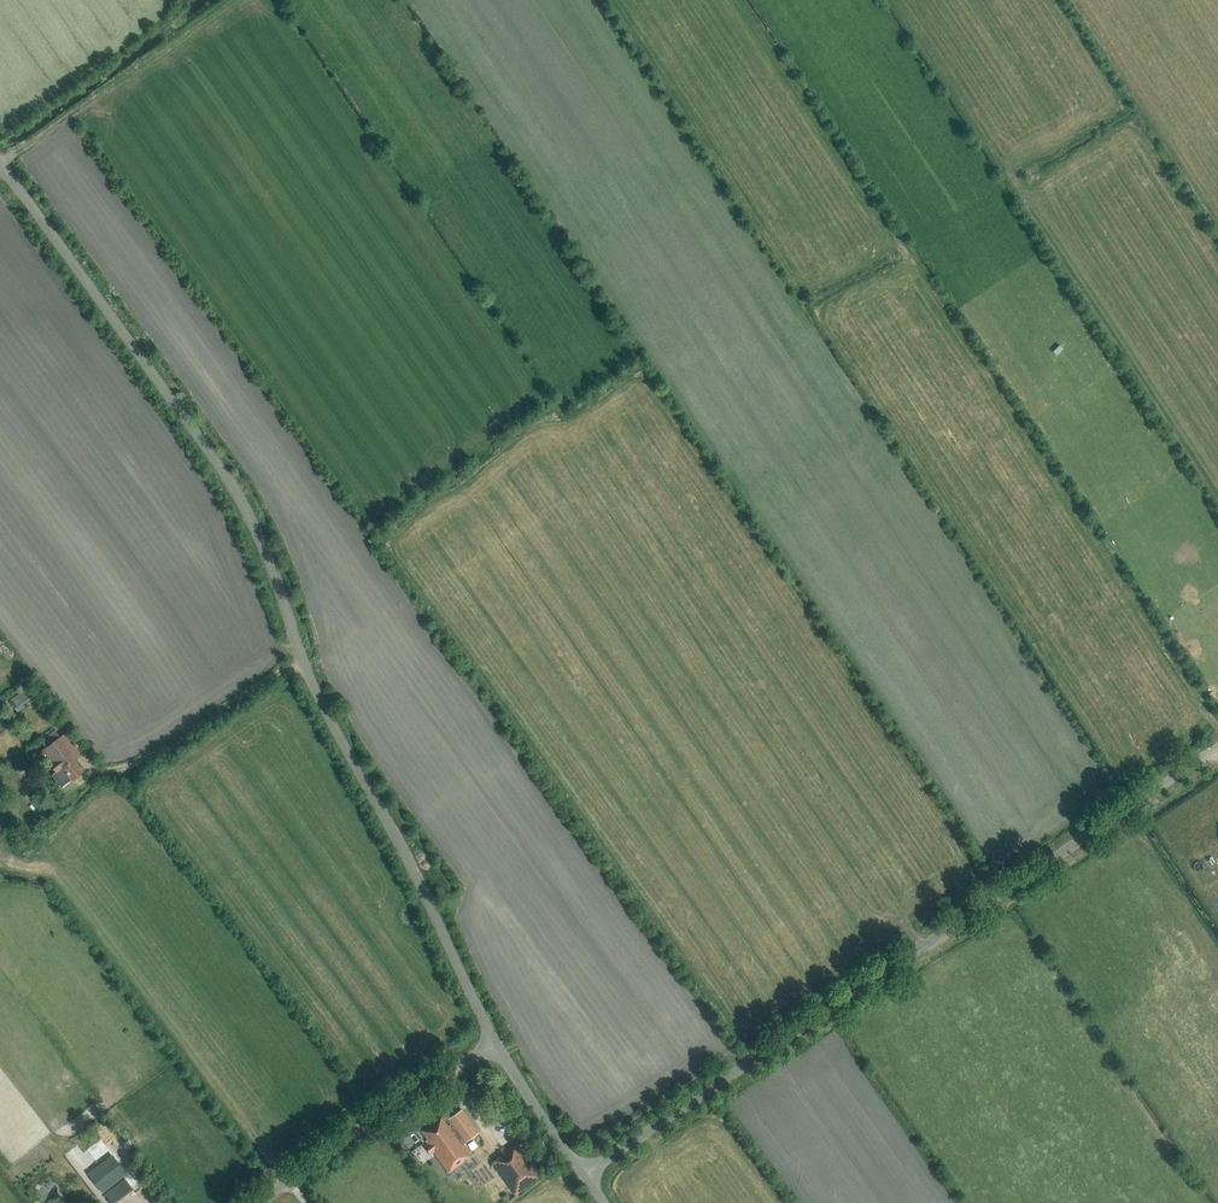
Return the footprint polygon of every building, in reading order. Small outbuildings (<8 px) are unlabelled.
[(28,688),(10,702),(18,712),(36,698),(28,688)] [(60,737),(56,731),(41,742),(46,748),(41,752),(44,755),(46,753),(50,758),(48,760),(56,771),(52,774),(59,783),(69,776),(72,779),(83,771),(74,759),(81,754),(65,733),(60,737)] [(464,1160),(471,1155),(463,1144),(478,1133),(466,1115),(457,1115),(452,1123),(453,1125),(452,1126),(450,1123),(448,1125),(441,1116),(422,1130),(429,1140),(427,1141),(429,1145),(426,1147),(431,1154),(434,1152),(449,1172),(465,1161),(464,1160)] [(516,1193),(537,1177),(515,1146),(503,1154),(505,1156),(494,1163),(516,1193)] [(90,1175),(104,1193),(127,1175),(113,1158),(90,1175)] [(106,1196),(111,1202),(125,1202),(136,1194),(126,1181),(106,1196)] [(447,1188),(441,1192),(448,1202),(450,1202),(455,1199),(447,1188)]
